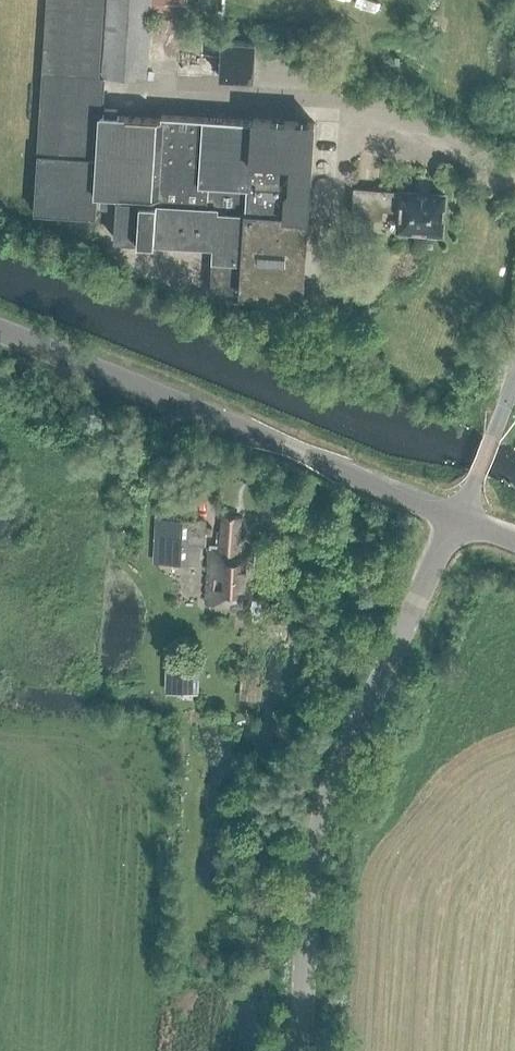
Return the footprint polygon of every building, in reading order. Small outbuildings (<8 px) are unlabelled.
[(104,0),(48,0),(33,213),(94,217),(95,208),(117,210),(116,240),(214,246),(212,291),(304,296),(309,218),(315,123),(254,119),(254,121),(162,115),(161,119),(118,116),(102,115),(103,104),(104,79),(99,79),(104,0)] [(147,80),(152,0),(108,0),(103,77),(147,80)] [(222,39),(219,78),(254,80),(257,41),(222,39)] [(400,231),(442,234),(445,196),(403,193),(403,194),(383,192),(356,190),(354,218),(382,220),(383,210),(401,211),(400,231)] [(242,539),(238,539),(239,517),(222,516),(220,533),(217,533),(215,550),(208,550),(204,602),(247,605),(251,552),(241,551),(242,539)] [(171,564),(194,565),(195,546),(202,546),(203,522),(154,520),(153,551),(172,552),(171,564)] [(173,688),(193,688),(193,659),(180,659),(180,648),(167,647),(167,675),(173,675),(173,688)]
